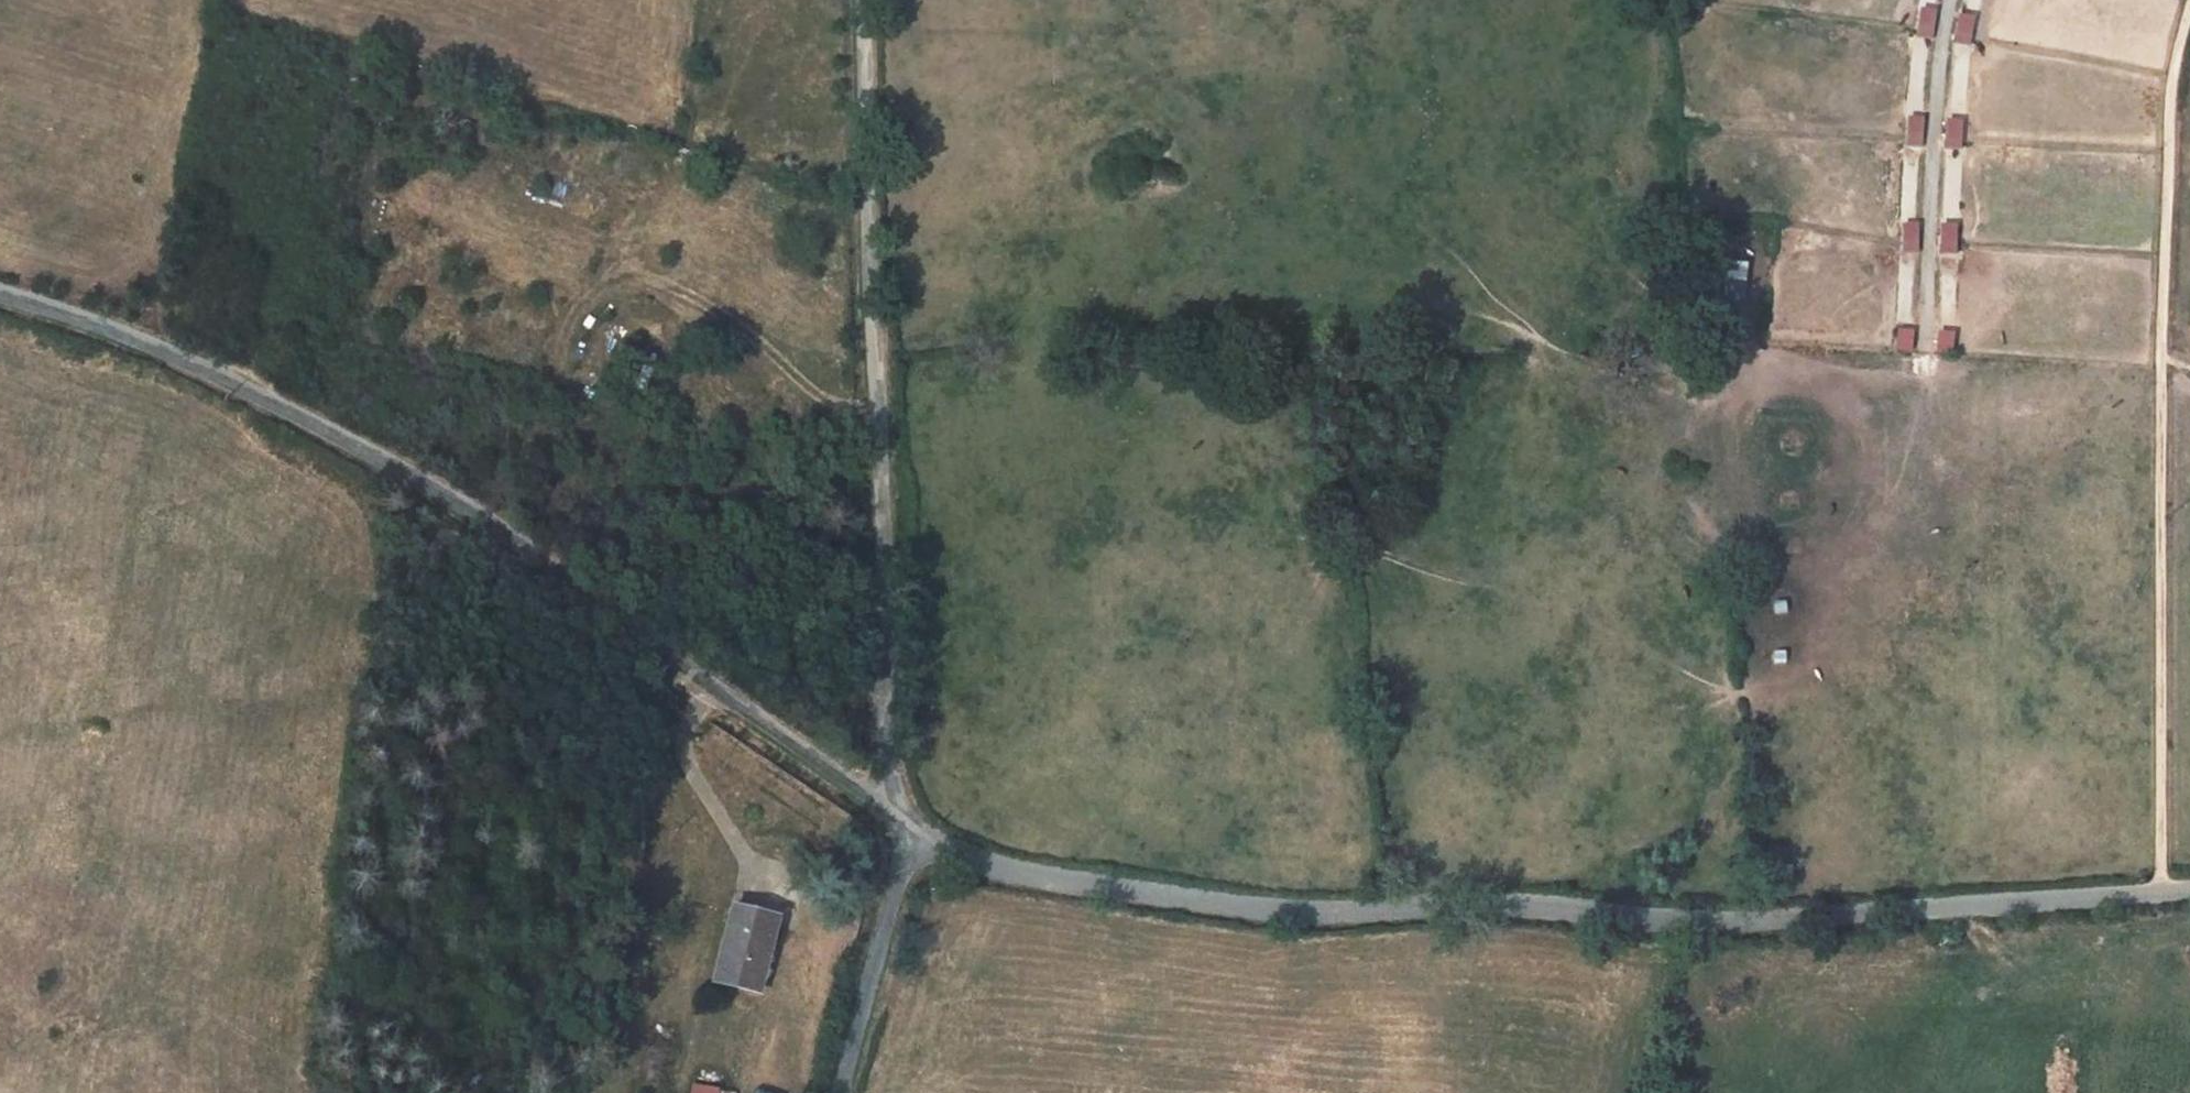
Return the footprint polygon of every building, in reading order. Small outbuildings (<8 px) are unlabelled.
[(1919,144),(1920,119),(1908,119),(1907,144),(1919,144)] [(1959,146),(1961,120),(1946,119),(1945,145),(1959,146)] [(1900,223),(1900,250),(1916,250),(1917,224),(1900,223)] [(1955,251),(1953,224),(1940,225),(1941,251),(1955,251)] [(1741,317),(1748,263),(1719,260),(1712,314),(1741,317)] [(822,926),(769,903),(737,968),(779,987),(795,954),(805,958),(806,959),(822,926)] [(713,1072),(708,1092),(733,1092),(734,1085),(736,1075),(713,1072)] [(757,1079),(736,1075),(734,1085),(755,1089),(757,1079)]
